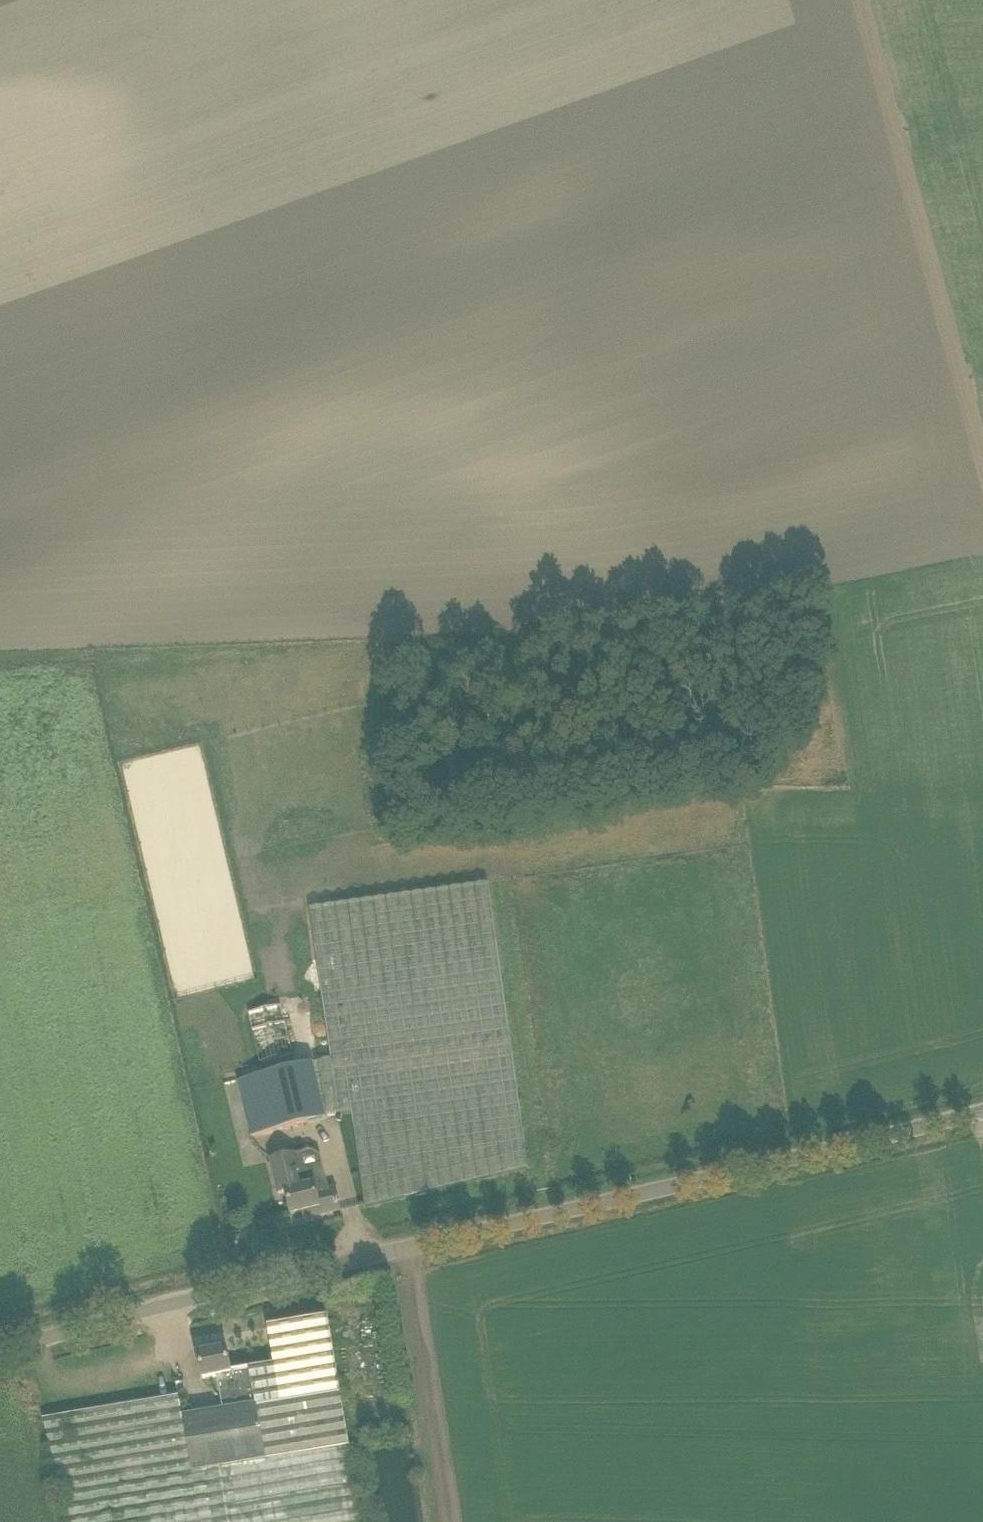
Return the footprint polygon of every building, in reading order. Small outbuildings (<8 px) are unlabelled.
[(331,1060),(313,1065),(325,1116),(352,1112),(365,1208),(529,1169),(488,884),(310,909),(331,1060)] [(256,1030),(272,1027),(272,1024),(283,1022),(280,1005),(252,1011),(256,1030)] [(263,1077),(238,1083),(251,1136),(326,1119),(325,1116),(313,1065),(295,1069),(263,1077)] [(286,1193),(291,1216),(303,1213),(305,1219),(340,1211),(335,1189),(329,1191),(322,1164),(299,1170),(295,1155),(271,1161),(279,1195),(286,1193)] [(274,1364),(249,1369),(256,1405),(257,1405),(257,1408),(341,1394),(327,1316),(268,1326),(274,1364)] [(224,1410),(256,1405),(249,1369),(231,1373),(226,1349),(197,1355),(202,1379),(217,1376),(224,1410)] [(257,1408),(265,1457),(349,1443),(341,1394),(257,1408)] [(349,1446),(349,1443),(265,1457),(191,1469),(182,1417),(179,1397),(43,1420),(70,1521),(362,1521),(349,1446)] [(256,1405),(224,1410),(182,1417),(191,1469),(265,1457),(257,1408),(257,1405),(256,1405)]
